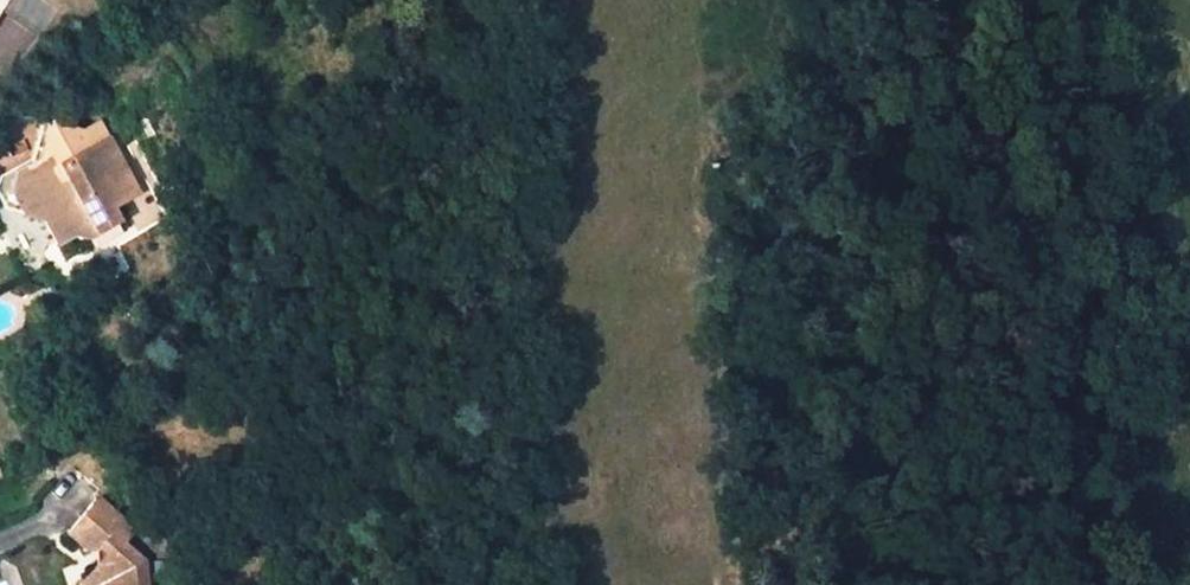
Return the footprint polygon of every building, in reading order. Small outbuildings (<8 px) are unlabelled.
[(42,32),(59,7),(47,0),(0,0),(0,9),(1,7),(42,32)] [(3,211),(41,217),(55,244),(74,233),(88,238),(118,220),(112,206),(138,192),(100,123),(81,132),(40,121),(30,158),(0,175),(0,204),(3,211)] [(718,172),(717,164),(709,164),(710,172),(718,172)] [(147,560),(129,544),(139,531),(100,500),(71,535),(91,551),(102,551),(105,546),(115,553),(115,566),(100,567),(90,578),(99,584),(150,584),(147,560)]
